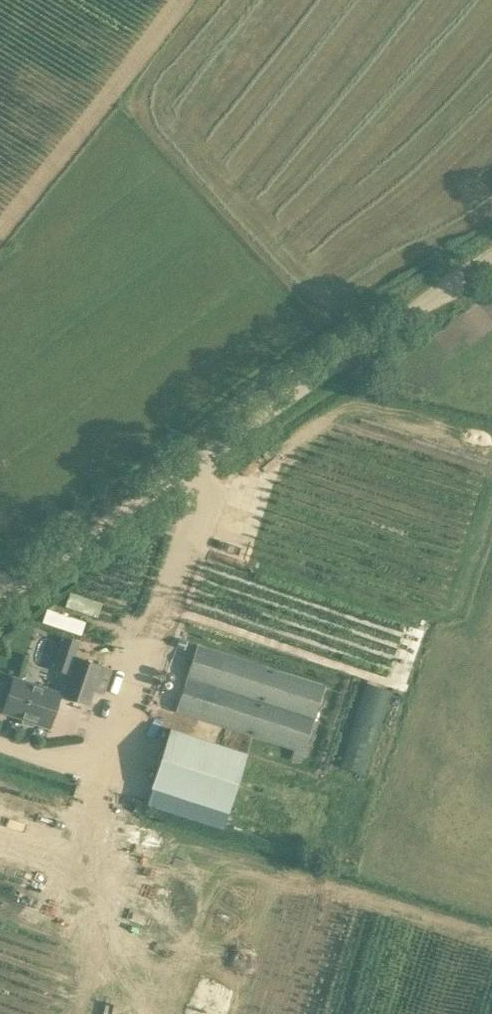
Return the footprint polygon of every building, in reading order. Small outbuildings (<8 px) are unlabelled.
[(197,645),(175,711),(293,749),(290,760),(301,763),(325,687),(197,645)] [(110,670),(76,659),(63,697),(88,706),(93,693),(102,696),(110,670)] [(49,727),(59,695),(13,679),(2,711),(22,718),(23,723),(32,727),(36,723),(49,727)] [(227,812),(245,755),(169,730),(151,787),(227,812)]
